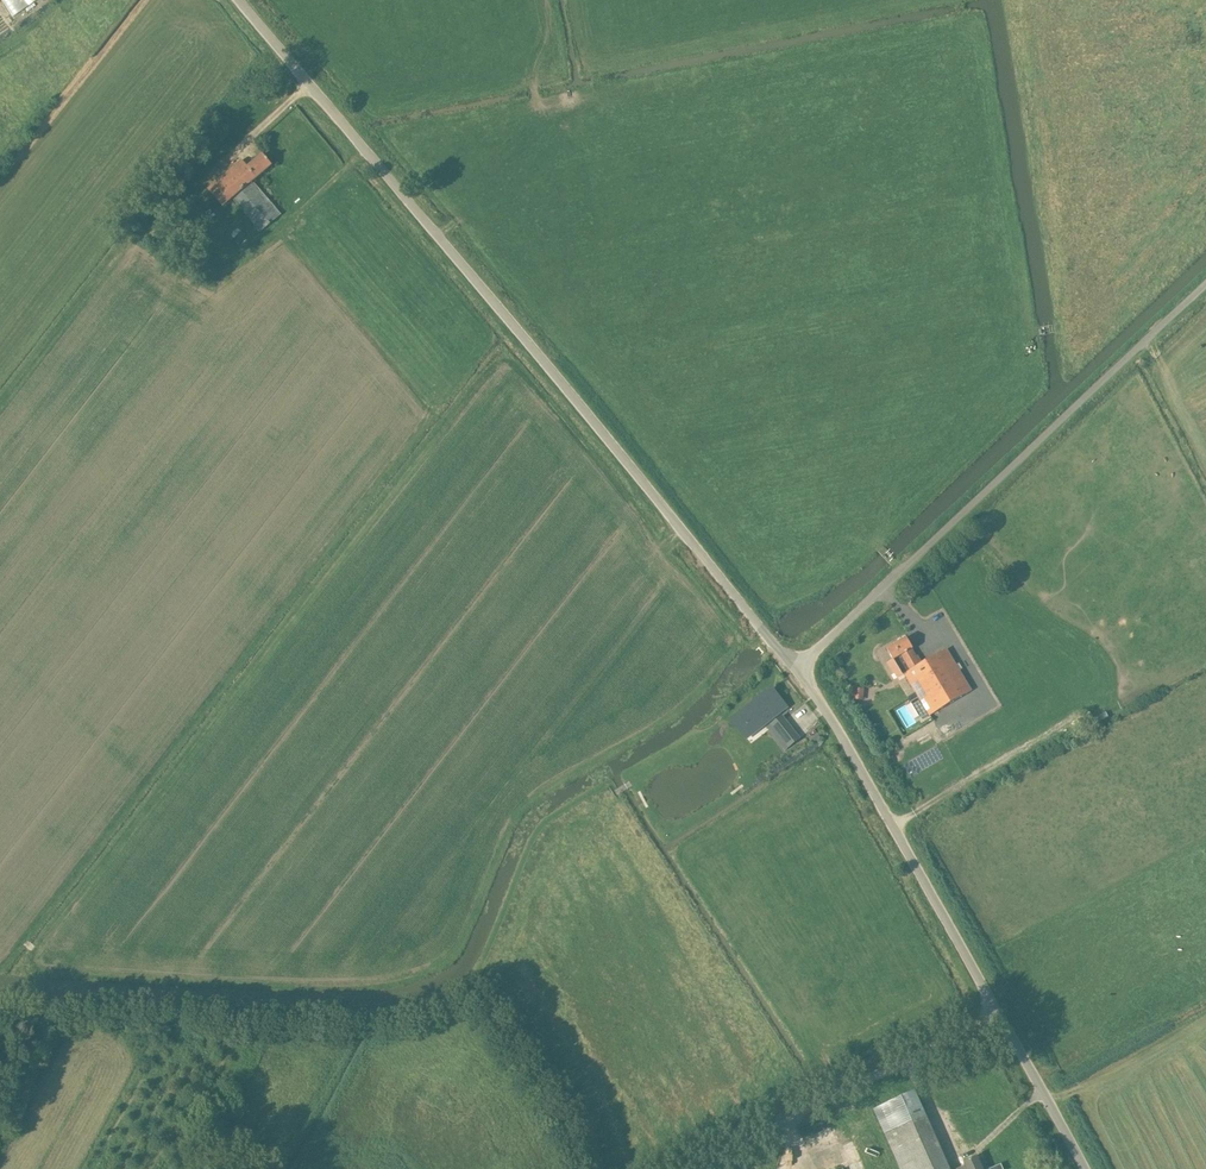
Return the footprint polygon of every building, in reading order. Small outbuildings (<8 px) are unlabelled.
[(282,214),(253,181),(273,165),(263,154),(243,171),(237,164),(208,189),(223,207),(232,198),(261,232),(282,214)] [(972,690),(947,648),(921,664),(912,648),(913,648),(906,637),(887,648),(893,659),(886,663),(893,674),(894,673),(898,679),(905,675),(930,716),(972,690)] [(735,716),(750,734),(784,707),(778,699),(780,698),(777,695),(775,696),(769,688),(749,705),(735,716)] [(800,738),(782,716),(771,725),(788,747),(800,738)] [(809,740),(812,744),(820,738),(817,733),(809,740)] [(873,1108),(900,1168),(950,1168),(915,1090),(873,1108)] [(204,1101),(190,1092),(184,1101),(198,1111),(204,1101)] [(977,1156),(964,1162),(965,1165),(955,1168),(983,1168),(977,1156)]
